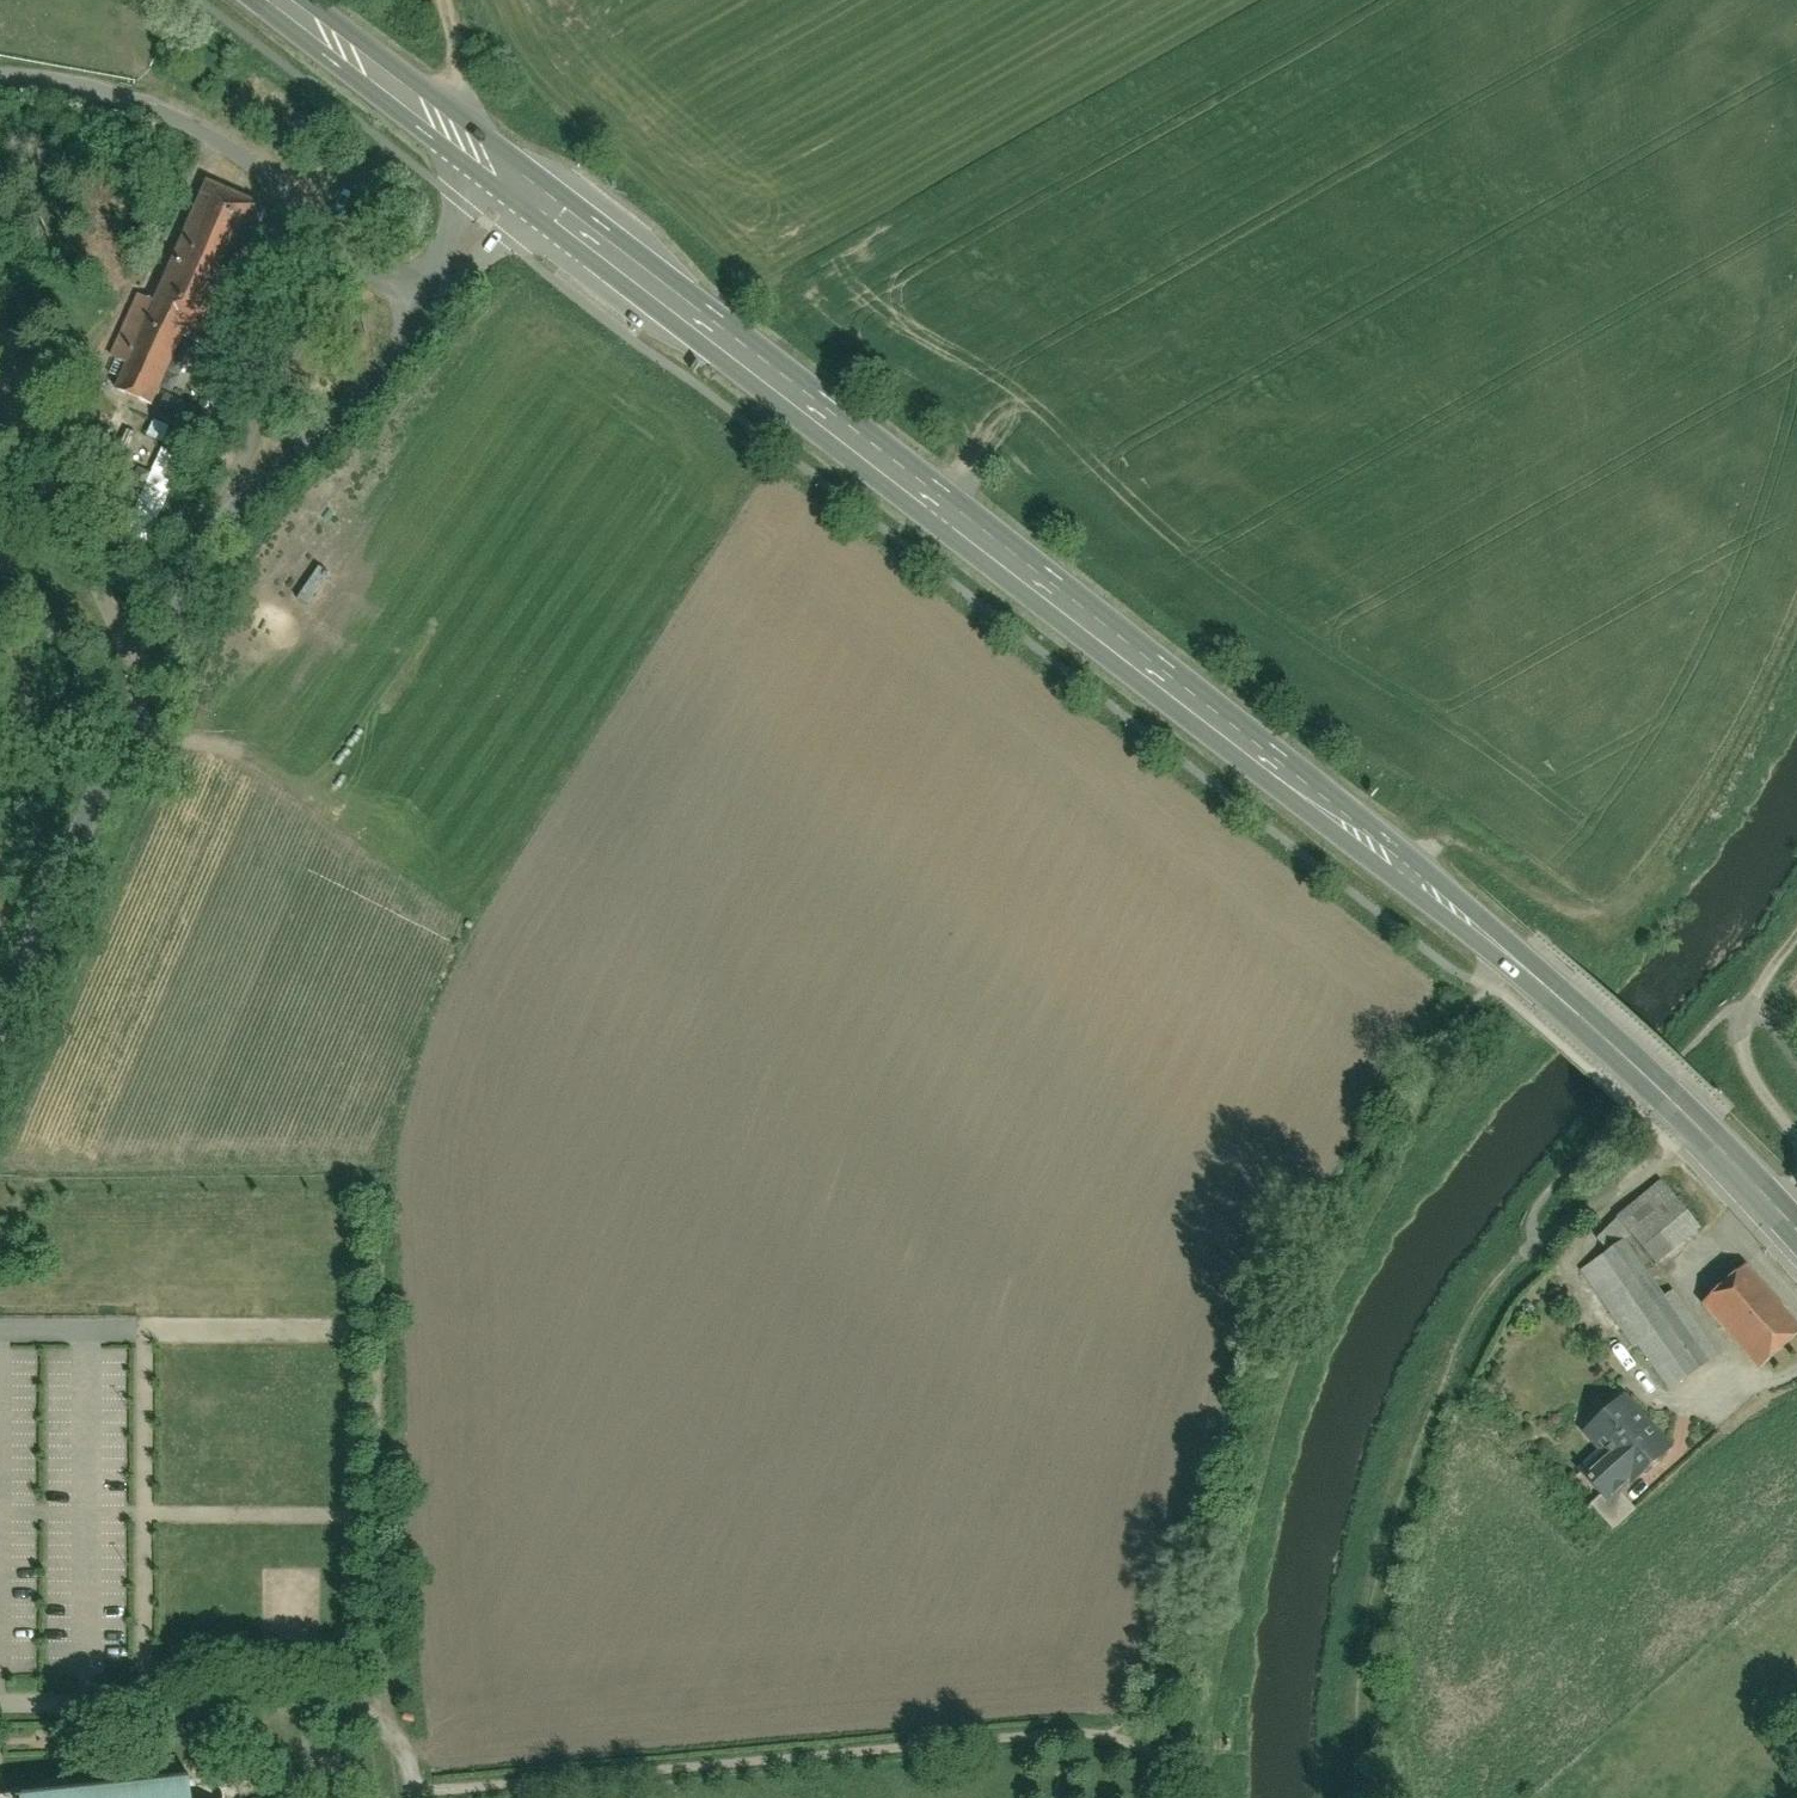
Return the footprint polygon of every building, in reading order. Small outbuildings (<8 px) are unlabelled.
[(191,331),(206,338),(265,206),(210,181),(155,304),(137,296),(98,383),(156,408),(191,331)] [(1699,1230),(1662,1184),(1621,1218),(1658,1264),(1699,1230)] [(1580,1271),(1666,1390),(1711,1367),(1625,1243),(1580,1271)] [(1706,1292),(1769,1370),(1796,1347),(1796,1329),(1743,1262),(1706,1292)] [(1683,1453),(1627,1395),(1588,1432),(1603,1448),(1582,1468),(1623,1510),(1683,1453)] [(209,1782),(36,1797),(211,1797),(209,1782)]
